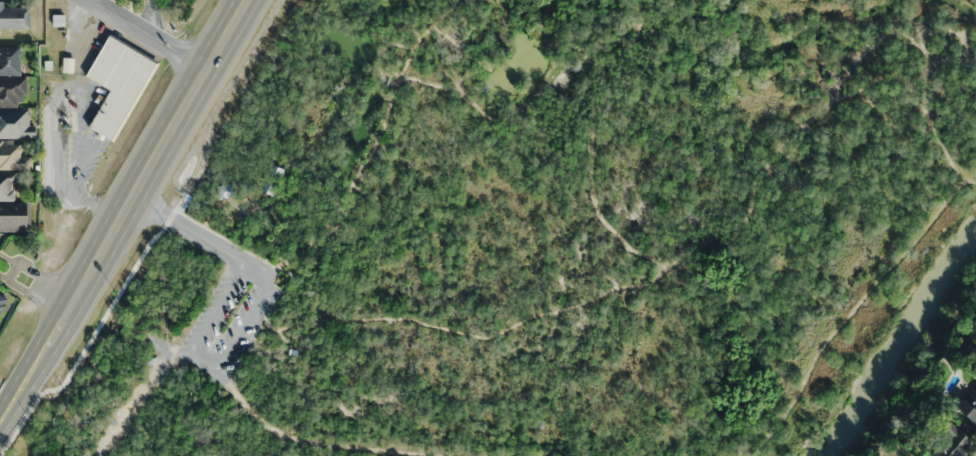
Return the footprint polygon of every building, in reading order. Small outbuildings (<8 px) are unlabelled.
[(30,28),(0,28),(0,1),(4,1),(4,6),(29,6),(30,28)] [(87,77),(109,88),(90,128),(116,141),(156,60),(107,36),(87,77)] [(21,75),(21,46),(0,46),(0,75),(21,75)] [(25,106),(26,78),(0,78),(0,106),(25,106)] [(36,126),(29,126),(29,108),(0,108),(0,138),(36,138),(36,126)] [(21,156),(21,142),(0,141),(0,167),(33,168),(33,156),(21,156)] [(286,170),(270,163),(259,189),(275,196),(286,170)] [(14,199),(14,172),(0,172),(0,199),(14,199)] [(220,198),(236,195),(234,183),(218,186),(220,198)] [(30,231),(30,204),(0,203),(0,231),(30,231)] [(952,406),(975,431),(975,383),(952,406)] [(949,424),(928,455),(960,455),(971,439),(949,424)]
